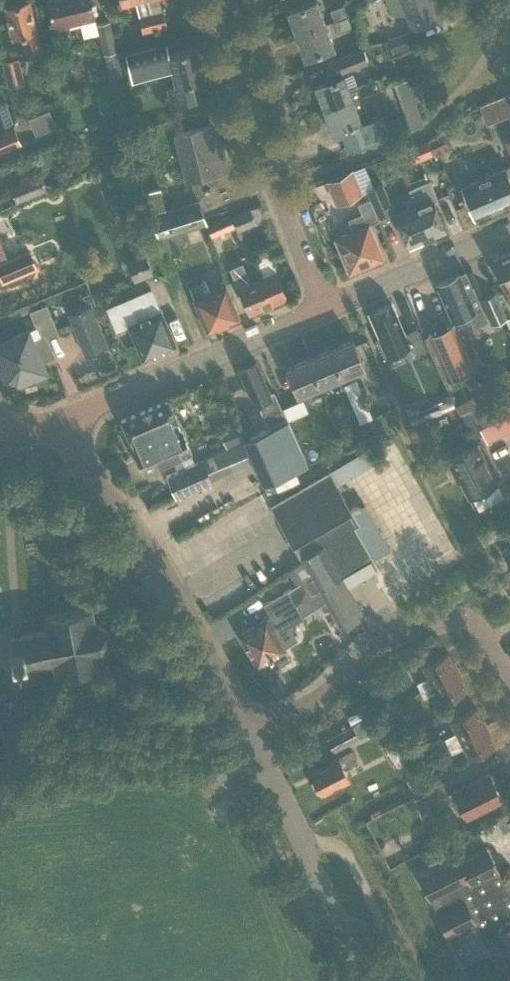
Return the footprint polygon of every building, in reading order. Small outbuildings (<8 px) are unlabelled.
[(40,53),(35,31),(36,31),(29,0),(27,0),(5,5),(13,36),(23,34),(28,56),(40,53)] [(95,18),(90,0),(48,0),(54,27),(56,34),(70,31),(68,24),(80,21),(83,37),(95,34),(98,33),(95,18)] [(122,7),(136,3),(139,18),(151,15),(147,1),(147,0),(121,0),(122,7)] [(147,1),(151,15),(155,30),(167,27),(161,0),(147,0),(147,1)] [(411,29),(441,18),(434,0),(401,0),(411,29)] [(297,35),(325,25),(316,2),(289,12),(297,35)] [(344,5),(329,11),(333,22),(348,16),(344,5)] [(456,28),(469,16),(462,8),(449,20),(456,28)] [(151,15),(139,18),(143,34),(155,30),(151,15)] [(348,16),(333,22),(337,32),(352,27),(348,16)] [(112,30),(110,22),(99,25),(101,33),(105,55),(117,52),(112,30)] [(333,48),(325,25),(297,35),(306,58),(333,48)] [(408,31),(388,39),(393,52),(414,44),(408,31)] [(169,54),(166,40),(124,52),(131,80),(172,69),(176,86),(168,87),(172,105),(196,99),(192,83),(206,79),(199,47),(169,54)] [(362,51),(343,58),(324,65),(329,78),(348,71),(367,63),(362,51)] [(73,53),(55,55),(57,79),(85,76),(84,63),(74,64),(73,53)] [(9,88),(24,85),(18,58),(3,61),(9,88)] [(316,86),(324,110),(381,89),(378,79),(357,86),(352,73),(316,86)] [(361,97),(324,110),(333,133),(342,130),(350,150),(386,137),(385,134),(388,133),(381,113),(368,118),(361,97)] [(419,111),(406,116),(411,130),(424,125),(419,111)] [(186,181),(228,171),(216,124),(174,135),(186,181)] [(21,144),(15,128),(0,133),(0,152),(21,144)] [(427,141),(408,149),(414,163),(433,154),(427,141)] [(416,163),(404,167),(411,184),(422,180),(416,163)] [(483,178),(462,186),(475,217),(509,203),(509,166),(483,178)] [(364,193),(354,170),(326,182),(336,205),(364,193)] [(46,192),(40,176),(9,188),(15,203),(46,192)] [(411,198),(429,240),(447,232),(434,202),(438,200),(430,182),(408,190),(411,198)] [(366,191),(378,218),(395,210),(383,183),(366,191)] [(368,192),(379,217),(393,211),(382,185),(368,192)] [(165,208),(159,188),(144,192),(151,213),(165,208)] [(406,249),(429,240),(411,198),(405,200),(409,210),(393,217),(406,249)] [(378,220),(369,199),(358,203),(362,212),(348,218),(353,231),(336,238),(350,271),(381,258),(367,225),(378,220)] [(205,224),(199,200),(151,214),(158,238),(205,224)] [(256,224),(250,208),(231,216),(237,231),(256,224)] [(229,215),(206,226),(211,238),(234,227),(229,216),(229,215)] [(165,236),(154,239),(157,250),(168,247),(165,236)] [(31,263),(24,247),(5,255),(0,244),(0,273),(1,275),(31,263)] [(492,260),(506,292),(509,290),(509,252),(492,260)] [(257,279),(268,306),(286,299),(275,272),(277,272),(269,253),(257,257),(265,276),(257,279)] [(134,278),(152,271),(145,254),(127,261),(134,278)] [(250,314),(268,306),(257,279),(250,283),(242,264),(230,269),(238,288),(239,287),(250,314)] [(475,323),(479,321),(474,312),(466,292),(472,289),(465,272),(459,275),(458,274),(436,284),(452,321),(468,314),(471,320),(473,319),(475,323)] [(208,331),(240,318),(226,285),(211,291),(207,281),(190,288),(208,331)] [(151,290),(121,302),(117,293),(103,299),(107,308),(116,330),(128,325),(143,359),(175,345),(151,290)] [(492,326),(507,320),(496,293),(481,300),(492,326)] [(394,332),(402,328),(391,304),(368,313),(379,338),(385,335),(390,347),(399,344),(394,332)] [(40,336),(32,340),(28,330),(0,342),(0,362),(7,378),(15,382),(45,370),(41,361),(51,356),(44,339),(58,333),(46,305),(30,311),(40,336)] [(85,354),(107,345),(92,305),(69,314),(85,354)] [(448,379),(474,368),(454,325),(428,335),(448,379)] [(414,356),(426,351),(417,329),(404,334),(414,356)] [(330,349),(342,378),(365,368),(353,340),(330,349)] [(330,349),(309,358),(320,387),(342,378),(330,349)] [(298,396),(320,387),(309,358),(286,368),(298,396)] [(255,406),(259,404),(262,413),(250,419),(257,434),(288,421),(277,396),(272,398),(256,362),(239,370),(255,406)] [(360,422),(371,417),(355,380),(345,384),(360,422)] [(470,408),(474,417),(485,438),(509,426),(509,388),(470,408)] [(390,392),(366,403),(372,418),(396,407),(390,392)] [(210,475),(203,460),(185,467),(181,457),(191,453),(182,430),(169,400),(122,419),(135,451),(134,451),(143,473),(173,461),(178,471),(166,476),(176,498),(213,482),(210,475)] [(289,418),(307,411),(303,400),(285,407),(289,418)] [(460,420),(456,409),(442,414),(447,425),(460,420)] [(203,460),(210,475),(250,458),(261,485),(309,464),(290,421),(203,460)] [(226,448),(246,440),(241,430),(222,438),(226,448)] [(505,498),(477,444),(446,460),(457,485),(460,484),(469,501),(473,500),(479,511),(505,498)] [(305,582),(312,593),(319,589),(342,630),(362,619),(338,578),(372,559),(353,527),(359,524),(328,472),(270,505),(312,578),(305,582)] [(311,595),(312,593),(305,582),(305,581),(265,604),(272,616),(241,634),(244,637),(242,640),(245,645),(248,646),(252,652),(250,654),(253,659),(257,660),(259,664),(260,663),(266,674),(291,659),(276,633),(303,618),(292,599),(308,590),(311,595)] [(102,653),(110,642),(108,629),(97,622),(94,622),(92,608),(45,617),(48,631),(11,637),(9,637),(11,646),(10,647),(12,660),(13,659),(15,669),(33,666),(33,665),(53,662),(56,675),(102,667),(100,653),(102,653)] [(417,683),(420,691),(457,672),(448,654),(423,666),(428,678),(417,683)] [(457,672),(420,691),(424,698),(436,693),(441,704),(467,691),(457,672)] [(21,690),(38,687),(35,673),(18,676),(21,690)] [(270,681),(274,691),(282,687),(277,677),(270,681)] [(445,739),(448,746),(485,728),(476,709),(450,722),(456,733),(445,739)] [(381,713),(352,727),(359,739),(386,724),(381,713)] [(359,739),(352,727),(327,741),(333,753),(359,739)] [(485,728),(448,746),(452,754),(464,748),(469,759),(495,747),(485,728)] [(445,746),(440,737),(429,743),(434,753),(445,746)] [(344,769),(357,762),(350,750),(339,756),(339,757),(309,773),(320,793),(349,778),(344,769)] [(502,801),(488,774),(453,792),(467,819),(502,801)] [(421,787),(415,776),(406,780),(412,791),(421,787)] [(428,792),(414,799),(422,814),(436,807),(428,792)] [(486,846),(459,860),(457,856),(417,875),(431,903),(432,903),(437,911),(436,912),(462,965),(489,952),(497,966),(508,961),(509,961),(509,960),(509,879),(504,882),(486,846)]
